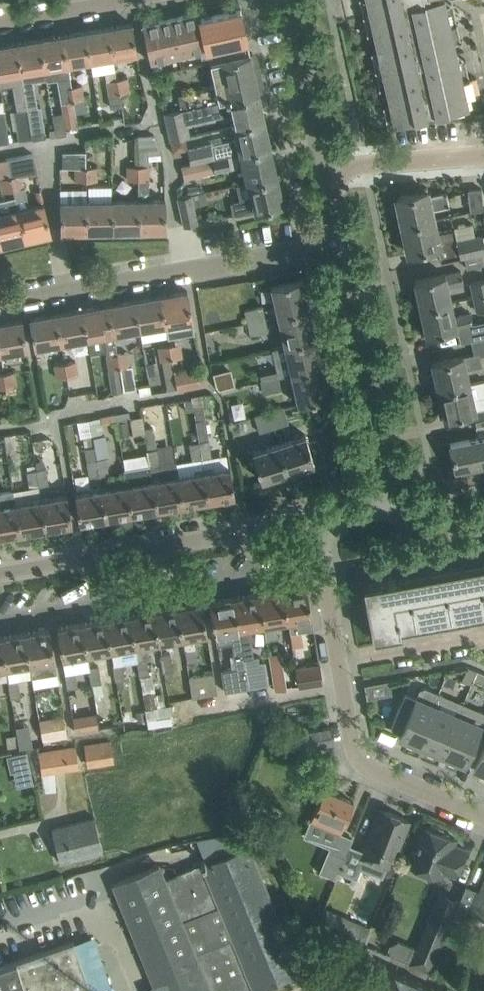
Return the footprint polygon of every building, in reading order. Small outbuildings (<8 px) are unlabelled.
[(394,124),(427,116),(425,109),(434,107),(436,114),(469,107),(445,0),(432,0),(430,0),(366,0),(394,124)] [(151,60),(200,49),(201,56),(208,54),(210,63),(211,63),(245,54),(250,53),(240,9),(201,18),(199,12),(143,25),(151,60)] [(109,27),(114,57),(137,53),(132,23),(109,27)] [(91,61),(114,57),(109,27),(86,31),(91,61)] [(69,75),(70,74),(68,64),(91,61),(86,31),(63,35),(69,75)] [(40,39),(46,78),(56,77),(69,75),(63,35),(40,39)] [(28,107),(37,105),(33,81),(46,78),(40,39),(17,43),(28,107)] [(0,46),(0,84),(1,87),(12,85),(15,110),(14,110),(18,139),(33,137),(32,132),(28,107),(17,43),(4,45),(0,46)] [(178,95),(181,109),(259,92),(261,92),(261,89),(259,90),(257,81),(259,80),(258,78),(257,78),(255,69),(250,69),(249,65),(254,62),(252,56),(253,55),(253,53),(250,53),(245,54),(211,63),(216,87),(178,95)] [(129,76),(117,78),(120,94),(131,92),(129,76)] [(109,96),(120,94),(117,78),(106,80),(108,91),(109,96)] [(74,100),(74,101),(85,99),(82,84),(71,86),(74,100)] [(233,125),(265,118),(259,92),(181,109),(164,113),(170,140),(191,135),(187,121),(214,115),(214,117),(230,114),(233,125)] [(120,94),(109,96),(111,107),(122,105),(120,94)] [(87,111),(85,99),(74,101),(76,113),(87,111)] [(74,100),(61,102),(62,111),(65,127),(78,125),(76,113),(74,101),(74,100)] [(32,132),(42,130),(45,130),(41,105),(37,105),(28,107),(32,132)] [(65,127),(62,111),(53,113),(57,136),(66,134),(65,127)] [(9,141),(4,113),(0,113),(0,143),(9,141)] [(234,154),(271,146),(265,118),(233,125),(236,139),(231,140),(234,154)] [(154,135),(137,135),(138,166),(138,180),(139,199),(139,231),(166,230),(165,198),(151,198),(150,165),(150,160),(150,154),(161,154),(154,135)] [(191,163),(211,158),(214,158),(212,143),(188,149),(191,163)] [(211,158),(191,163),(182,165),(184,177),(214,171),(242,165),(246,182),(277,174),(271,146),(234,154),(214,158),(211,158)] [(85,167),(85,150),(63,152),(64,167),(65,168),(85,167)] [(25,240),(51,234),(44,203),(30,206),(22,174),(32,173),(38,172),(35,166),(33,154),(29,154),(6,159),(14,190),(15,196),(25,240)] [(14,190),(6,159),(5,159),(0,160),(0,181),(2,192),(14,190)] [(98,166),(85,167),(86,180),(98,180),(98,166)] [(127,180),(138,180),(138,166),(127,166),(127,180)] [(61,167),(61,179),(75,179),(75,181),(86,180),(85,167),(65,168),(64,167),(61,167)] [(234,203),(231,204),(233,215),(254,211),(282,205),(284,205),(277,174),(246,182),(236,184),(240,200),(234,201),(234,203)] [(482,188),(468,189),(471,211),(483,209),(482,188)] [(449,205),(446,192),(429,196),(428,191),(396,197),(402,226),(434,219),(431,209),(449,205)] [(198,223),(192,194),(177,197),(183,226),(198,223)] [(25,240),(15,196),(0,200),(0,245),(25,240)] [(87,232),(113,231),(112,199),(86,200),(87,232)] [(113,231),(139,231),(139,199),(112,199),(113,231)] [(61,232),(87,232),(86,200),(60,201),(61,232)] [(464,256),(483,252),(483,234),(474,236),(456,240),(454,228),(436,232),(434,219),(402,226),(408,253),(437,247),(440,261),(460,257),(464,256)] [(472,225),(454,228),(456,240),(474,236),(472,225)] [(464,256),(467,268),(483,264),(483,252),(464,256)] [(451,301),(448,287),(464,283),(461,271),(445,274),(414,281),(420,308),(451,301)] [(277,316),(309,309),(302,279),(271,286),(277,316)] [(470,282),(473,297),(483,294),(483,280),(470,282)] [(168,338),(195,333),(187,291),(160,295),(165,326),(166,325),(168,337),(168,338)] [(473,297),(475,310),(483,308),(483,294),(473,297)] [(135,300),(140,330),(165,326),(160,295),(135,300)] [(140,330),(135,300),(118,303),(108,304),(114,335),(140,330)] [(454,316),(451,301),(420,308),(426,336),(459,329),(463,329),(466,342),(483,338),(483,321),(472,323),(470,312),(454,316)] [(114,335),(108,304),(82,309),(87,339),(103,336),(106,355),(117,354),(114,335)] [(248,323),(266,318),(263,306),(245,310),(248,323)] [(61,344),(87,339),(82,309),(56,313),(61,344)] [(284,346),(316,339),(309,309),(277,316),(284,346)] [(35,348),(61,344),(56,313),(30,318),(35,348)] [(266,318),(248,323),(251,335),(269,331),(266,318)] [(27,350),(22,319),(0,323),(0,352),(0,354),(27,350)] [(291,376),(323,368),(316,339),(284,346),(291,376)] [(181,343),(170,345),(172,358),(174,372),(180,371),(178,358),(183,357),(181,343)] [(168,345),(159,347),(161,360),(162,360),(172,358),(170,345),(169,345),(168,345)] [(131,366),(128,352),(118,353),(117,354),(119,368),(131,366)] [(482,366),(479,355),(479,353),(463,357),(463,356),(432,363),(438,391),(467,384),(464,370),(482,366)] [(119,368),(117,354),(106,355),(108,370),(119,368)] [(172,358),(162,360),(167,390),(177,388),(175,375),(174,372),(172,358)] [(77,361),(65,362),(68,377),(79,375),(77,361)] [(56,379),(68,377),(65,362),(54,364),(56,379)] [(154,363),(147,364),(149,377),(156,376),(154,363)] [(131,366),(119,368),(120,373),(123,389),(136,387),(132,366),(131,366)] [(297,404),(329,397),(323,368),(291,376),(297,404)] [(230,370),(214,374),(216,385),(219,389),(234,386),(230,370)] [(18,385),(15,371),(4,373),(7,387),(18,385)] [(190,372),(175,375),(177,388),(177,389),(192,386),(190,372)] [(120,373),(109,375),(111,391),(123,389),(120,373)] [(279,378),(262,383),(264,393),(282,389),(279,378)] [(438,391),(445,418),(475,412),(478,426),(483,424),(483,380),(467,384),(438,391)] [(202,394),(192,396),(192,398),(199,441),(202,458),(213,456),(210,439),(209,440),(206,419),(202,394)] [(284,407),(269,411),(275,428),(290,423),(284,407)] [(269,411),(255,416),(260,433),(275,428),(269,411)] [(127,420),(117,421),(119,436),(129,435),(127,420)] [(478,426),(475,426),(478,437),(450,443),(456,471),(483,465),(483,424),(478,426)] [(145,428),(146,436),(148,449),(147,449),(150,464),(153,481),(157,509),(183,505),(179,476),(176,461),(160,463),(154,426),(145,428)] [(315,464),(308,442),(306,434),(286,440),(279,443),(288,472),(315,464)] [(199,441),(189,443),(192,460),(202,458),(199,441)] [(262,481),(288,472),(279,443),(253,451),(262,481)] [(90,478),(99,476),(96,458),(94,445),(84,447),(90,478)] [(106,456),(96,458),(99,476),(109,474),(106,456)] [(150,464),(124,469),(124,471),(127,485),(132,513),(157,509),(153,481),(150,464)] [(37,469),(40,486),(49,484),(47,467),(37,469)] [(209,500),(235,496),(230,467),(204,472),(209,500)] [(30,487),(40,486),(37,469),(27,471),(30,487)] [(183,505),(209,500),(204,472),(179,476),(183,505)] [(126,485),(101,489),(106,518),(132,513),(127,485),(126,485)] [(80,522),(106,518),(101,489),(75,494),(80,522)] [(46,528),(72,523),(67,494),(41,498),(46,528)] [(46,528),(41,498),(15,503),(21,532),(46,528)] [(0,505),(0,536),(21,532),(15,503),(0,505)] [(408,585),(388,598),(385,581),(363,585),(373,638),(403,633),(402,628),(483,613),(483,571),(408,585)] [(314,628),(311,609),(307,585),(283,589),(288,620),(290,632),(314,628)] [(285,620),(288,620),(283,589),(258,593),(264,624),(266,638),(278,636),(276,625),(286,624),(285,620)] [(254,656),(251,640),(254,640),(252,630),(262,628),(261,624),(264,624),(258,593),(234,597),(250,687),(250,688),(263,686),(258,655),(254,656)] [(210,601),(217,645),(232,643),(236,667),(221,669),(226,691),(250,687),(234,597),(210,601)] [(195,637),(207,634),(202,603),(178,607),(183,638),(184,638),(185,650),(196,648),(195,637)] [(169,641),(183,638),(178,607),(154,611),(159,642),(160,642),(162,655),(161,655),(164,673),(174,671),(169,641)] [(148,644),(159,642),(154,611),(130,615),(135,646),(139,677),(149,675),(147,660),(150,660),(148,644)] [(135,646),(130,615),(106,619),(111,650),(135,646)] [(87,654),(111,650),(106,619),(81,623),(87,654)] [(63,658),(87,654),(81,623),(57,627),(63,658)] [(33,677),(57,673),(49,629),(25,633),(30,663),(33,677)] [(6,667),(30,663),(25,633),(1,637),(6,667)] [(287,688),(282,652),(268,654),(274,691),(287,688)] [(125,678),(123,661),(112,663),(115,681),(125,678)] [(299,687),(323,683),(320,664),(296,668),(299,687)] [(102,682),(99,665),(88,667),(91,685),(102,682)] [(472,684),(477,670),(468,666),(462,679),(472,684)] [(64,671),(67,689),(78,687),(75,669),(64,671)] [(474,680),(483,684),(483,673),(477,670),(474,680)] [(214,672),(189,677),(193,697),(217,693),(214,672)] [(21,696),(18,679),(8,681),(11,698),(21,696)] [(391,727),(399,731),(398,734),(408,738),(422,744),(437,707),(433,705),(437,693),(425,688),(420,690),(417,698),(405,693),(391,727)] [(443,753),(463,704),(437,693),(433,705),(437,707),(422,744),(443,753)] [(483,721),(483,713),(463,704),(443,753),(464,762),(480,724),(482,725),(483,721)] [(168,705),(146,710),(148,721),(149,728),(172,723),(168,705)] [(146,710),(137,711),(139,722),(148,721),(146,710)] [(96,728),(94,716),(94,713),(72,718),(75,732),(96,728)] [(62,716),(38,720),(42,741),(66,736),(62,716)] [(464,762),(465,762),(466,759),(474,762),(473,765),(483,770),(483,721),(482,725),(480,724),(464,762)] [(306,747),(333,742),(330,727),(304,731),(306,747)] [(20,749),(33,746),(30,734),(18,736),(20,749)] [(115,763),(111,740),(84,744),(88,767),(115,763)] [(80,769),(76,746),(38,752),(44,792),(57,790),(55,772),(80,769)] [(27,751),(10,754),(14,771),(30,767),(27,751)] [(310,821),(304,836),(330,847),(333,838),(338,840),(354,802),(323,789),(310,821)] [(349,845),(339,872),(357,879),(362,866),(383,875),(386,868),(395,846),(398,848),(409,820),(384,809),(373,835),(370,834),(363,851),(349,845)] [(103,852),(94,817),(51,827),(60,863),(103,852)] [(444,829),(431,824),(430,828),(426,827),(411,864),(441,876),(443,870),(455,875),(466,849),(453,844),(456,838),(442,833),(444,829)] [(249,846),(243,831),(220,835),(197,840),(206,863),(203,865),(206,873),(181,883),(178,874),(165,879),(160,865),(113,884),(157,990),(247,990),(253,989),(254,990),(301,972),(249,846)] [(330,847),(319,872),(335,878),(342,861),(348,845),(338,840),(333,838),(330,847)] [(481,894),(475,891),(468,908),(483,914),(483,885),(481,894)] [(317,926),(362,945),(369,928),(325,909),(317,926)] [(429,971),(450,919),(431,911),(410,963),(429,971)] [(74,941),(0,966),(0,990),(92,990),(74,941)] [(394,971),(403,990),(440,990),(394,971)] [(363,990),(388,990),(383,982),(363,990)]
